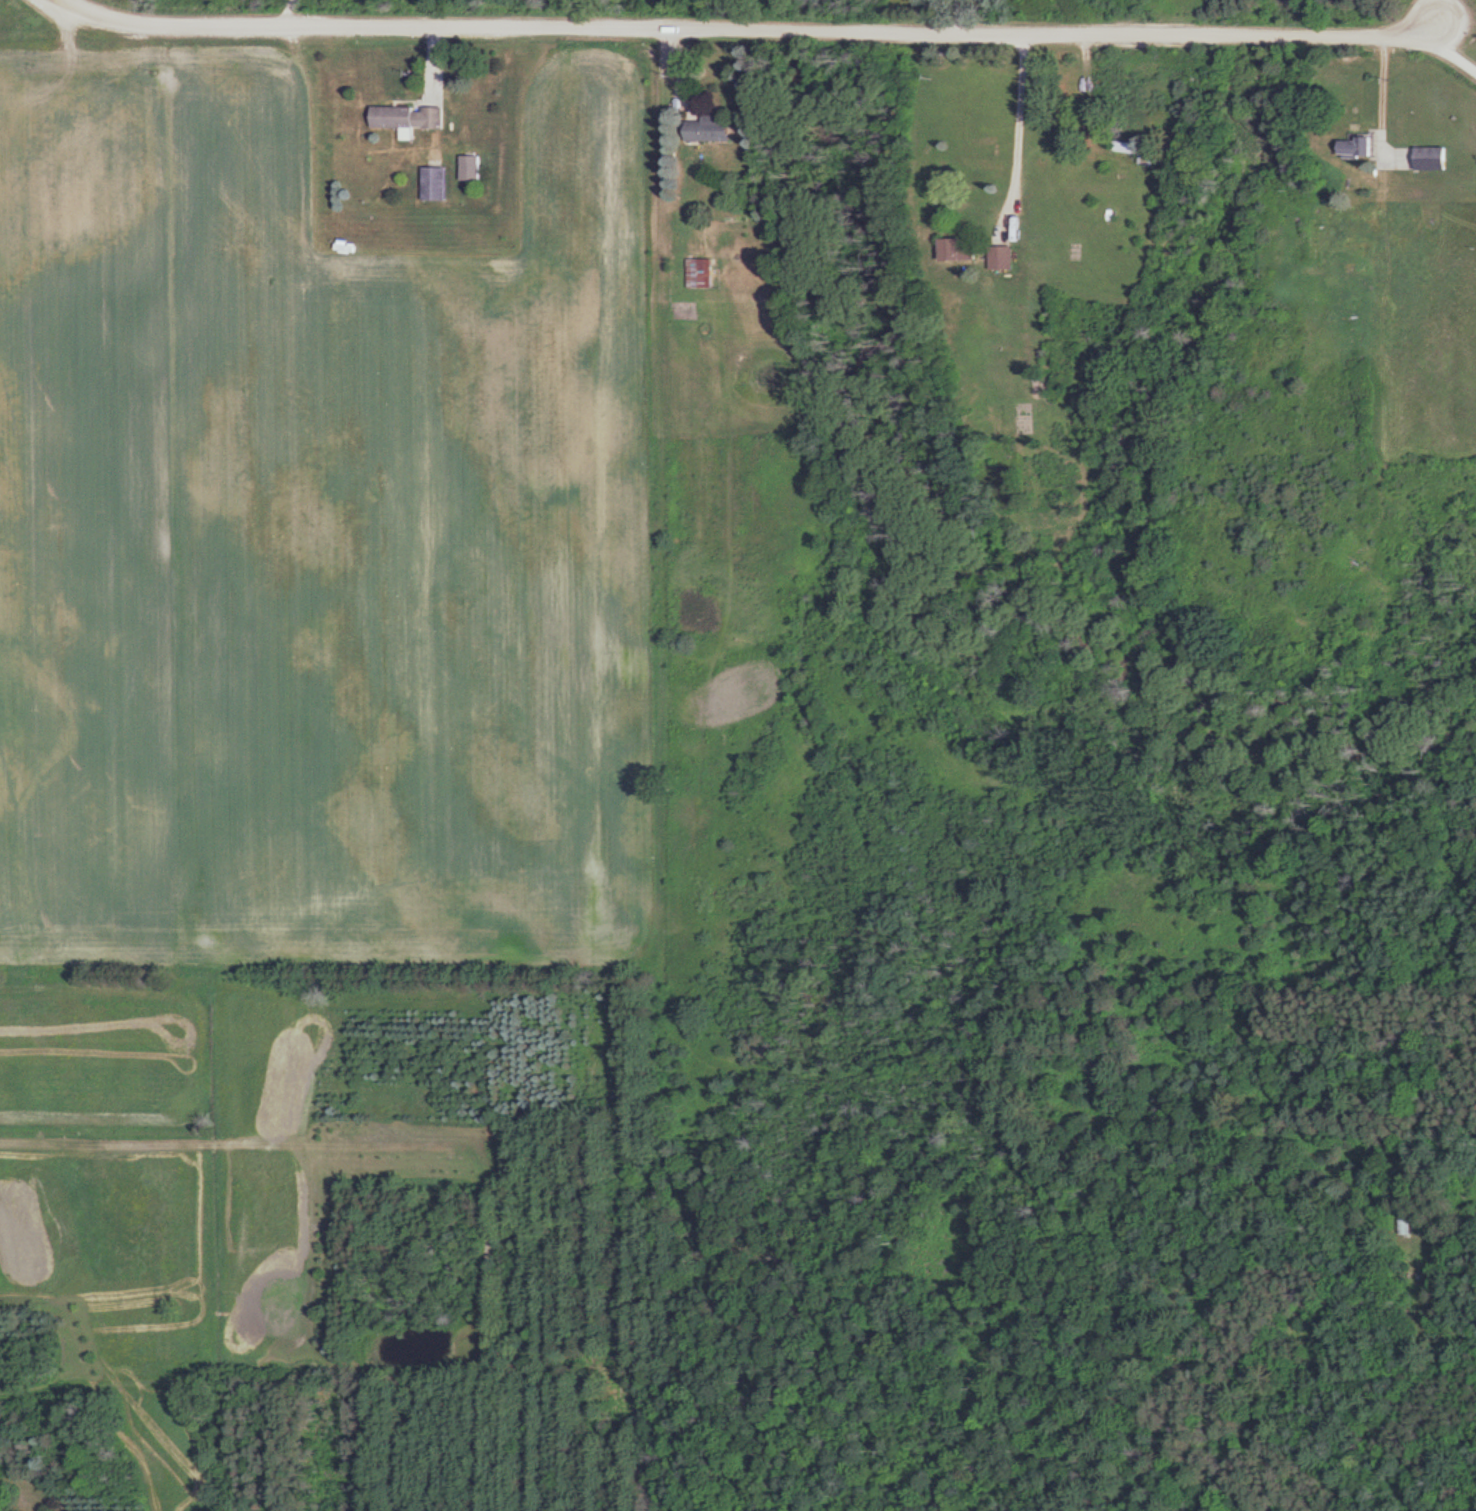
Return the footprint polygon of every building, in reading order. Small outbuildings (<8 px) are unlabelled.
[(422,105),(376,105),(376,126),(422,126),(422,105)] [(449,105),(427,105),(427,127),(449,127),(449,105)] [(742,139),(742,119),(731,119),(731,114),(710,114),(710,119),(692,119),(692,139),(742,139)] [(1333,138),(1333,155),(1368,155),(1368,138),(1333,138)] [(1110,141),(1109,151),(1137,153),(1136,162),(1163,164),(1165,145),(1110,141)] [(1446,170),(1446,146),(1412,146),(1412,170),(1446,170)] [(484,154),(464,154),(464,179),(484,179),(484,154)] [(429,199),(451,199),(451,166),(429,166),(429,199)] [(983,237),(951,237),(951,259),(983,259),(983,237)] [(996,268),(1018,268),(1018,246),(996,246),(996,268)] [(693,287),(721,287),(721,258),(693,258),(693,287)] [(1397,1219),(1397,1235),(1408,1235),(1408,1219),(1397,1219)]
